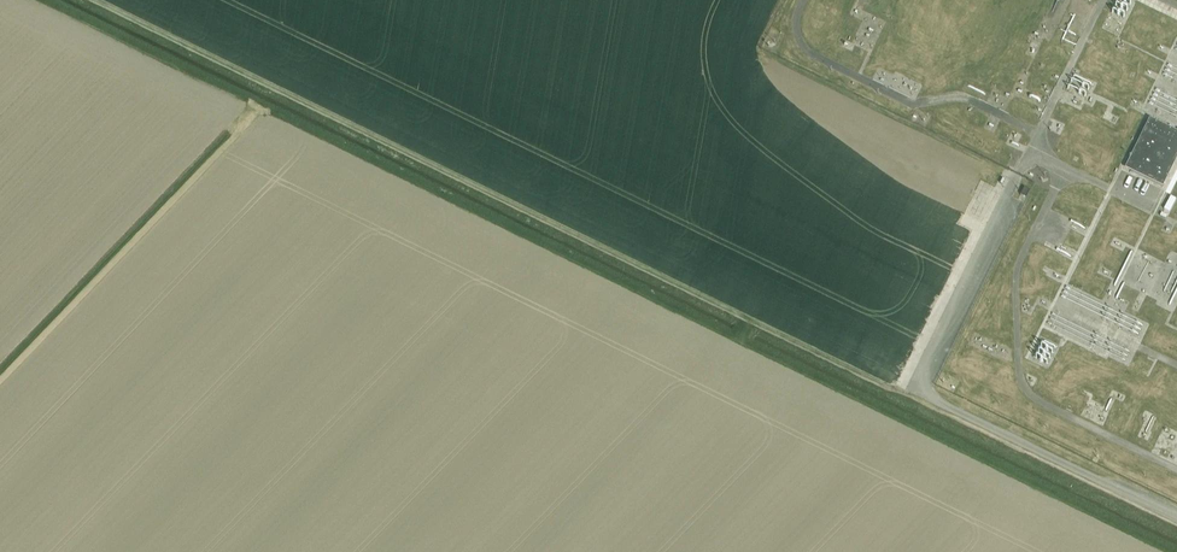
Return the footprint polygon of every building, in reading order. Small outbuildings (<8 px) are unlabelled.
[(1168,178),(1176,160),(1176,131),(1151,118),(1126,168),(1146,178),(1164,187),(1168,178)] [(1026,198),(1031,190),(1026,187),(1021,195),(1026,198)] [(1122,284),(1121,297),(1134,299),(1135,292),(1129,291),(1130,285),(1122,284)]
